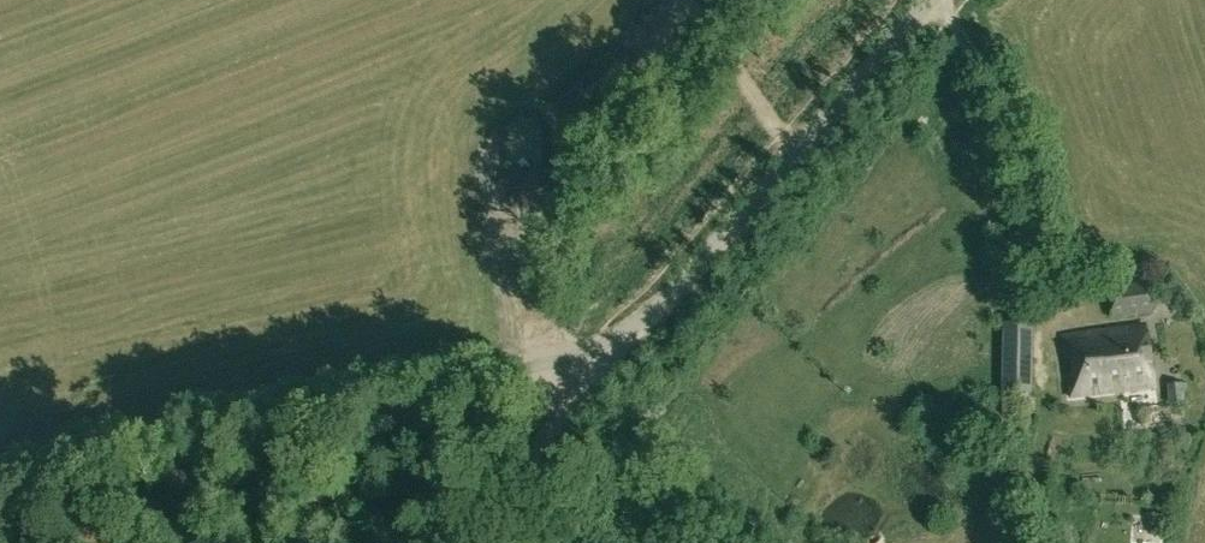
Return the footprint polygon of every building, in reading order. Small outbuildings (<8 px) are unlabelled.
[(1111,318),(1156,313),(1152,281),(1107,287),(1111,318)] [(1003,325),(1003,386),(1032,386),(1032,325),(1003,325)] [(1155,385),(1149,329),(1065,339),(1072,395),(1155,385)] [(1168,388),(1170,405),(1188,402),(1185,384),(1168,388)]
